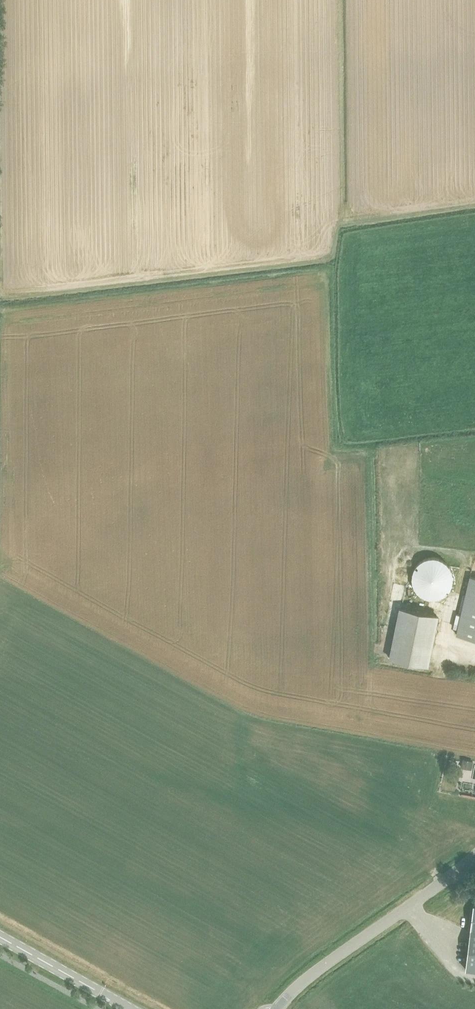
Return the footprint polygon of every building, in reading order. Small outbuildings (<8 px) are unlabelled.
[(423,595),(426,597),(430,598),(435,598),(439,597),(442,595),(446,593),(449,590),(451,587),(453,583),(454,579),(454,575),(453,571),(451,567),(449,564),(446,561),(443,559),(439,557),(435,556),(431,556),(427,557),(423,558),(420,561),(417,563),(415,567),(413,571),(412,574),(412,579),(413,583),(414,586),(417,590),(419,593),(423,595)] [(458,628),(457,634),(474,638),(474,576),(471,575),(461,614),(457,613),(454,627),(458,628)] [(429,665),(439,616),(400,608),(390,657),(429,665)] [(472,761),(462,759),(460,767),(471,769),(472,761)] [(445,806),(454,808),(456,796),(447,794),(445,806)] [(474,905),(466,969),(474,970),(474,905)]
